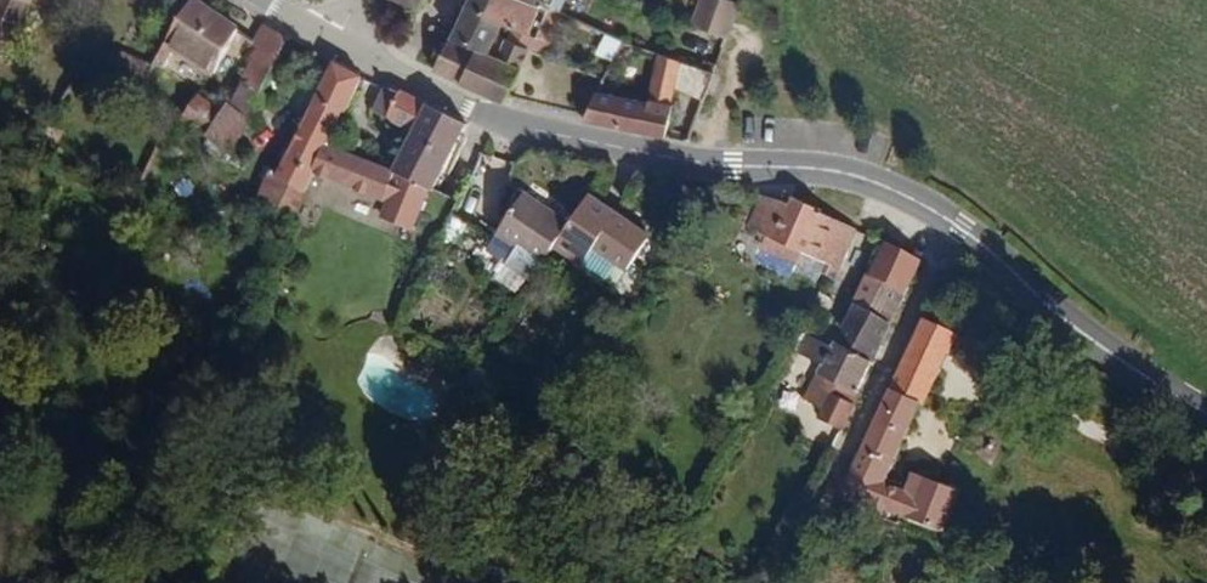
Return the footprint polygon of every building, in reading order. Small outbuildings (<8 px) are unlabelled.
[(41,0),(2,0),(1,1),(0,58),(33,57),(31,36),(34,14),(41,0)] [(237,31),(199,7),(204,0),(192,0),(167,41),(214,69),(237,31)] [(539,0),(468,0),(459,18),(496,31),(505,17),(513,2),(535,13),(539,0)] [(734,0),(692,0),(691,2),(728,15),(734,0)] [(511,84),(533,27),(505,17),(496,31),(459,18),(453,15),(436,59),(511,84)] [(285,38),(256,22),(249,36),(262,42),(278,51),(285,38)] [(668,115),(674,80),(670,80),(671,64),(685,66),(683,54),(675,53),(677,35),(652,27),(632,75),(604,64),(586,100),(668,115)] [(616,58),(621,36),(600,31),(595,54),(616,58)] [(706,72),(715,48),(677,35),(675,53),(683,54),(685,66),(706,72)] [(256,91),(278,51),(262,42),(240,82),(256,91)] [(327,145),(360,74),(330,61),(285,157),(314,171),(327,145)] [(243,115),(256,91),(240,82),(224,110),(211,134),(209,138),(232,150),(250,119),(243,115)] [(428,194),(462,122),(423,104),(382,85),(370,110),(413,130),(392,175),(327,145),(314,171),(417,218),(428,194)] [(224,110),(194,94),(181,117),(211,134),(224,110)] [(306,189),(314,171),(285,157),(280,167),(273,163),(260,190),(297,207),(306,189)] [(417,218),(314,171),(306,189),(318,194),(374,220),(378,213),(412,229),(417,218)] [(854,203),(806,179),(791,176),(775,210),(835,239),(854,203)] [(555,241),(568,222),(518,190),(491,231),(511,243),(500,259),(531,279),(555,241)] [(619,283),(651,234),(587,193),(568,222),(555,241),(612,278),(619,283)] [(437,241),(454,206),(428,194),(417,218),(412,229),(437,241)] [(875,335),(923,239),(887,220),(872,255),(873,256),(842,318),(875,335)] [(910,436),(931,382),(940,383),(974,312),(931,291),(869,415),(910,436)] [(839,408),(875,335),(842,318),(807,300),(795,323),(811,328),(831,340),(817,369),(825,374),(818,396),(839,408)] [(801,357),(812,339),(792,327),(780,347),(801,357)] [(927,462),(903,450),(910,436),(869,415),(841,469),(911,498),(927,462)] [(953,516),(975,463),(933,447),(927,462),(911,498),(953,516)]
